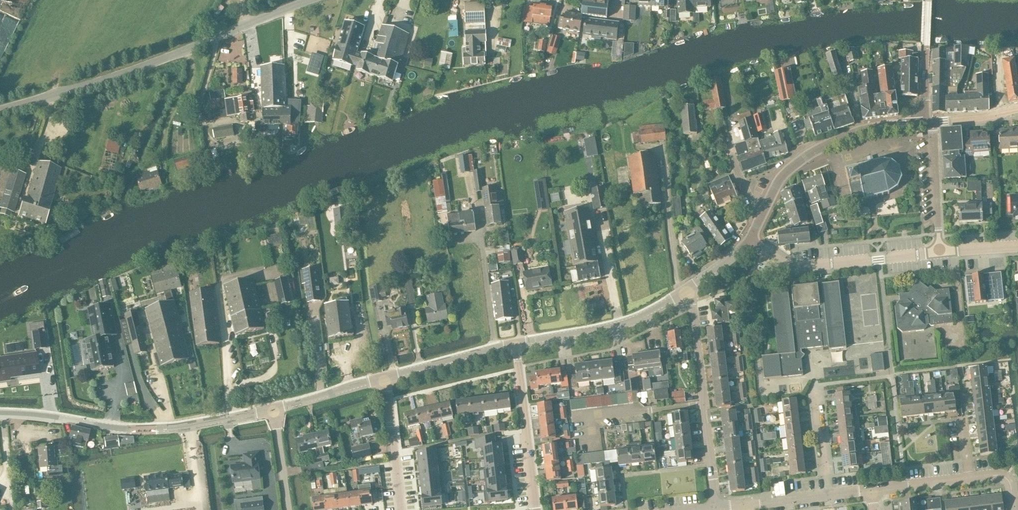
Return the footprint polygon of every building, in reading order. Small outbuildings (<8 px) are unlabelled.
[(693,0),(678,0),(678,14),(694,13),(694,8),(693,0)] [(694,8),(710,7),(710,0),(693,0),(694,8)] [(485,3),(464,3),(465,23),(466,23),(466,24),(477,24),(485,23),(485,3)] [(608,6),(583,3),(582,15),(607,18),(608,6)] [(551,17),(552,6),(534,4),(534,7),(525,6),(523,22),(549,26),(550,17),(551,17)] [(635,20),(635,6),(624,6),(623,20),(635,20)] [(579,32),(582,16),(566,13),(565,18),(560,17),(558,28),(579,32)] [(600,37),(606,38),(606,39),(616,40),(618,23),(585,19),(583,35),(591,36),(591,38),(600,39),(600,37)] [(449,37),(458,36),(458,20),(448,21),(449,37)] [(365,27),(345,21),(333,60),(357,68),(357,71),(375,76),(381,58),(380,58),(384,46),(377,44),(373,55),(371,54),(371,56),(362,54),(357,53),(365,27)] [(382,26),(377,44),(384,46),(380,58),(381,58),(375,76),(393,82),(400,60),(401,60),(409,34),(382,26)] [(477,31),(466,32),(467,48),(464,48),(465,66),(485,65),(484,56),(486,56),(485,31),(477,31)] [(556,56),(561,38),(552,35),(546,53),(556,56)] [(510,47),(512,40),(499,38),(497,45),(510,47)] [(933,51),(933,87),(957,87),(957,86),(961,80),(966,68),(968,47),(954,46),(954,66),(951,66),(951,61),(946,61),(946,51),(933,51)] [(857,60),(854,48),(847,50),(850,62),(857,60)] [(913,51),(899,51),(899,59),(902,59),(902,69),(907,69),(907,71),(918,71),(918,55),(916,54),(913,54),(913,51)] [(312,53),(308,66),(319,69),(323,56),(312,53)] [(584,61),(585,53),(577,53),(576,60),(584,61)] [(833,78),(842,75),(835,53),(826,55),(833,78)] [(426,58),(424,66),(431,67),(433,59),(426,58)] [(1017,77),(1015,59),(1002,61),(1009,102),(1010,103),(1017,102),(1017,79),(1017,77)] [(892,66),(885,67),(887,84),(885,84),(887,94),(895,93),(892,66)] [(262,108),(280,108),(286,108),(286,106),(286,99),(285,67),(262,67),(262,108)] [(881,95),(876,96),(880,117),(888,116),(885,95),(887,94),(885,84),(887,84),(885,67),(884,67),(878,68),(879,77),(881,95)] [(781,96),(794,93),(789,69),(776,71),(781,96)] [(907,69),(902,69),(901,96),(917,96),(918,71),(907,71),(907,69)] [(864,88),(859,89),(860,98),(876,96),(872,70),(862,72),(864,88)] [(959,96),(960,112),(981,111),(988,110),(988,75),(977,75),(977,91),(969,91),(969,96),(959,96)] [(721,83),(711,85),(714,100),(724,98),(721,83)] [(933,113),(945,112),(945,97),(950,97),(950,94),(957,94),(957,87),(933,87),(933,113)] [(224,91),(210,93),(211,101),(226,99),(225,94),(224,91)] [(885,95),(888,116),(898,115),(895,93),(887,94),(885,95)] [(956,96),(957,94),(950,94),(950,97),(945,97),(945,112),(960,112),(959,96),(956,96)] [(825,102),(835,130),(854,123),(844,96),(825,102)] [(876,96),(860,98),(863,119),(880,117),(876,96)] [(240,114),(250,113),(250,112),(255,111),(253,101),(249,102),(248,97),(226,100),(228,116),(240,114)] [(726,107),(724,98),(704,102),(705,111),(726,107)] [(286,108),(280,108),(281,124),(284,124),(284,134),(287,137),(295,137),(298,134),(298,130),(300,130),(301,99),(297,99),(286,99),(286,106),(286,108)] [(816,137),(835,130),(825,102),(824,99),(817,101),(819,108),(807,112),(810,119),(809,119),(810,120),(805,122),(808,130),(813,129),(816,137)] [(307,105),(307,106),(306,122),(319,123),(320,112),(323,112),(323,104),(311,103),(310,105),(307,105)] [(694,105),(688,106),(681,107),(684,135),(697,134),(696,121),(695,121),(694,105)] [(281,124),(280,108),(262,108),(262,122),(255,122),(255,130),(258,133),(265,133),(269,129),(268,125),(281,125),(281,124)] [(251,121),(250,113),(240,114),(240,119),(243,118),(244,122),(251,121)] [(757,133),(767,130),(763,116),(754,118),(757,133)] [(745,142),(734,145),(738,157),(737,157),(741,171),(765,162),(752,118),(739,122),(745,142)] [(724,119),(718,120),(720,133),(726,132),(724,119)] [(652,125),(640,127),(640,132),(641,142),(642,143),(666,140),(664,124),(652,125)] [(223,127),(213,129),(215,140),(225,137),(223,127)] [(1013,128),(1013,130),(1000,130),(1001,134),(1000,134),(1001,149),(1017,149),(1017,128),(1013,128)] [(952,151),(952,157),(952,158),(959,157),(958,153),(964,153),(962,129),(941,131),(943,152),(952,151)] [(765,159),(788,152),(782,131),(774,134),(775,137),(760,141),(765,159)] [(973,152),(990,151),(989,133),(979,133),(979,131),(971,131),(972,138),(965,138),(966,155),(973,155),(973,152)] [(634,143),(641,142),(640,132),(633,133),(634,143)] [(121,167),(127,143),(121,141),(108,138),(105,151),(100,174),(114,177),(117,166),(121,167)] [(640,156),(628,157),(634,195),(643,194),(643,196),(659,194),(654,154),(648,155),(648,150),(640,151),(640,156)] [(473,171),(471,155),(459,157),(461,173),(473,171)] [(890,162),(882,160),(881,159),(880,159),(880,161),(875,162),(875,160),(874,161),(873,156),(868,158),(869,162),(867,163),(868,164),(863,165),(863,163),(862,164),(862,165),(857,167),(857,165),(855,165),(856,167),(853,168),(852,166),(850,167),(850,169),(847,169),(847,168),(845,168),(853,201),(864,199),(865,200),(866,200),(866,198),(870,197),(870,199),(872,199),(872,197),(876,196),(876,197),(878,197),(878,195),(882,194),(882,196),(884,195),(884,194),(888,193),(888,194),(890,194),(889,192),(897,187),(898,188),(899,187),(898,185),(901,179),(903,178),(902,177),(901,177),(899,168),(900,168),(900,166),(898,167),(892,162),(892,161),(890,160),(890,162)] [(175,161),(178,170),(195,165),(193,157),(175,161)] [(959,157),(952,158),(952,157),(948,157),(948,158),(944,159),(945,178),(965,177),(963,157),(959,157)] [(45,223),(60,169),(38,163),(26,205),(22,204),(19,216),(45,223)] [(161,184),(157,171),(156,167),(148,169),(149,171),(144,173),(145,175),(137,177),(141,190),(161,184)] [(481,170),(473,171),(475,181),(482,180),(481,170)] [(25,175),(11,171),(0,205),(0,207),(1,208),(0,212),(0,214),(10,217),(12,211),(14,211),(25,175)] [(821,175),(802,182),(806,193),(808,192),(812,204),(821,201),(824,209),(837,204),(834,195),(832,196),(830,196),(828,196),(827,193),(828,191),(827,187),(825,187),(821,175)] [(729,176),(722,178),(714,181),(711,183),(710,186),(711,189),(717,206),(738,198),(731,181),(731,182),(729,176)] [(433,181),(438,213),(448,212),(447,204),(446,204),(446,202),(443,179),(441,179),(433,181)] [(968,192),(981,192),(981,182),(968,182),(968,192)] [(487,188),(483,189),(483,191),(485,207),(499,206),(504,205),(502,192),(498,192),(497,187),(495,187),(494,185),(488,186),(487,188)] [(782,192),(786,205),(802,199),(801,197),(804,196),(802,191),(800,192),(797,186),(782,192)] [(595,210),(608,207),(604,187),(591,190),(595,210)] [(550,209),(547,191),(540,192),(542,210),(550,209)] [(659,194),(643,196),(643,197),(639,198),(640,207),(661,204),(659,194)] [(682,217),(680,202),(680,197),(672,198),(673,203),(675,218),(682,217)] [(805,210),(802,199),(786,205),(789,216),(805,210)] [(817,225),(823,223),(817,205),(811,207),(817,225)] [(958,206),(959,221),(959,222),(982,221),(982,214),(992,213),(991,205),(958,206)] [(499,206),(485,207),(488,226),(502,224),(499,206)] [(346,207),(333,209),(336,230),(348,229),(346,207)] [(566,213),(576,271),(571,272),(573,282),(578,281),(601,277),(588,209),(566,213)] [(805,210),(789,216),(791,222),(793,221),(795,226),(808,223),(807,216),(805,210)] [(711,211),(701,218),(721,246),(731,239),(722,227),(711,211)] [(465,221),(466,232),(476,230),(473,212),(459,214),(460,222),(465,221)] [(314,214),(306,215),(308,231),(317,230),(314,214)] [(450,234),(466,232),(465,221),(460,222),(459,214),(448,215),(450,234)] [(623,234),(630,233),(629,224),(622,225),(623,234)] [(701,251),(708,246),(703,239),(707,237),(699,226),(694,230),(696,233),(682,242),(692,257),(694,256),(695,258),(702,254),(701,251)] [(786,231),(778,232),(778,233),(778,234),(778,246),(785,245),(786,250),(790,250),(790,245),(810,242),(809,229),(791,231),(786,231)] [(523,263),(521,249),(512,251),(515,264),(523,263)] [(510,251),(505,251),(497,252),(498,265),(511,264),(510,251)] [(523,273),(527,291),(538,289),(538,287),(552,285),(549,268),(523,273)] [(304,271),(301,271),(302,281),(305,280),(306,284),(308,302),(321,301),(316,269),(304,271)] [(152,277),(153,281),(156,293),(163,291),(170,289),(181,286),(176,270),(152,277)] [(966,276),(968,303),(969,303),(969,302),(978,301),(978,303),(987,302),(986,300),(1003,299),(1003,300),(1004,299),(1001,272),(1000,272),(1000,273),(984,275),(984,274),(976,274),(976,276),(967,277),(966,276)] [(274,281),(280,305),(293,302),(287,278),(274,281)] [(410,304),(416,303),(411,279),(405,280),(410,304)] [(232,317),(260,310),(253,280),(225,286),(232,317)] [(927,291),(929,289),(919,281),(909,293),(899,294),(900,301),(895,307),(897,329),(902,333),(924,330),(929,324),(931,326),(939,325),(938,315),(928,307),(932,302),(926,298),(927,297),(927,291)] [(509,282),(495,284),(492,284),(496,320),(514,318),(509,282)] [(789,296),(788,288),(772,290),(779,355),(762,357),(765,379),(803,375),(801,359),(805,355),(802,352),(801,349),(829,346),(830,350),(846,348),(839,282),(823,284),(824,292),(819,292),(818,285),(792,288),(793,295),(789,296)] [(381,285),(374,286),(374,288),(376,299),(377,302),(384,301),(381,287),(381,285)] [(108,288),(101,290),(103,297),(110,296),(108,288)] [(167,304),(146,309),(154,340),(182,332),(174,302),(170,289),(163,291),(167,304)] [(938,315),(939,325),(953,324),(949,289),(931,291),(929,289),(927,291),(927,297),(926,298),(932,302),(928,307),(938,315)] [(197,346),(220,344),(213,290),(190,293),(197,346)] [(428,323),(448,319),(445,305),(443,305),(441,294),(428,297),(430,308),(425,309),(428,323)] [(728,312),(736,310),(735,302),(724,303),(724,299),(715,300),(716,311),(712,311),(713,320),(718,319),(718,324),(729,322),(728,312)] [(329,339),(353,336),(349,302),(325,305),(329,339)] [(117,335),(111,304),(89,309),(95,339),(86,341),(92,372),(114,367),(108,337),(117,335)] [(406,313),(408,313),(408,308),(385,312),(388,326),(392,325),(392,329),(409,326),(406,313)] [(137,310),(125,314),(127,321),(133,343),(144,340),(139,318),(137,310)] [(264,328),(260,310),(232,317),(236,335),(264,328)] [(266,327),(273,326),(271,314),(264,315),(266,327)] [(709,342),(723,340),(721,327),(708,329),(709,342)] [(34,349),(47,348),(44,330),(32,332),(34,349)] [(674,333),(668,334),(670,357),(676,356),(676,350),(683,349),(681,332),(679,333),(678,331),(675,332),(674,333)] [(154,354),(158,368),(189,360),(182,332),(154,340),(158,354),(154,354)] [(133,343),(135,355),(147,352),(144,340),(133,343)] [(725,353),(723,340),(709,342),(711,355),(725,353)] [(659,352),(646,354),(648,369),(649,377),(662,375),(661,367),(660,358),(659,352)] [(10,380),(9,378),(9,375),(17,374),(17,377),(39,374),(36,355),(36,353),(25,354),(26,357),(7,359),(6,357),(0,358),(0,382),(10,380)] [(635,370),(648,369),(646,354),(640,355),(640,353),(633,354),(634,355),(633,355),(633,356),(628,357),(630,372),(635,372),(635,370)] [(711,355),(713,368),(726,367),(725,353),(711,355)] [(872,371),(884,370),(883,353),(870,354),(872,371)] [(600,363),(603,380),(615,379),(615,383),(621,382),(620,370),(614,370),(613,361),(600,363)] [(603,380),(600,363),(587,364),(589,382),(603,380)] [(589,382),(587,364),(575,366),(576,375),(570,376),(572,388),(578,388),(578,383),(589,382)] [(76,368),(78,376),(88,373),(86,366),(76,368)] [(713,368),(714,381),(728,380),(726,367),(713,368)] [(970,369),(971,380),(995,377),(994,373),(988,374),(987,367),(970,369)] [(957,369),(950,370),(951,377),(958,377),(957,369)] [(561,370),(549,371),(551,385),(562,384),(562,385),(568,384),(567,372),(561,373),(561,370)] [(549,371),(537,373),(537,376),(538,387),(550,385),(549,371)] [(537,376),(530,377),(531,391),(539,390),(538,387),(537,376)] [(995,381),(995,377),(971,380),(973,391),(990,389),(989,382),(995,381)] [(636,380),(625,382),(626,393),(638,392),(636,380)] [(728,380),(714,381),(716,395),(729,393),(728,380)] [(943,395),(945,412),(956,411),(955,400),(961,399),(959,387),(949,388),(950,394),(943,395)] [(906,395),(900,396),(900,400),(902,418),(913,416),(910,392),(910,388),(906,389),(906,393),(906,395)] [(914,388),(910,388),(910,392),(913,416),(924,415),(922,397),(915,398),(914,392),(914,388)] [(836,395),(837,407),(851,405),(850,389),(837,390),(837,394),(836,395)] [(945,412),(943,395),(936,396),(936,389),(932,390),(935,414),(945,412)] [(990,396),(990,389),(973,391),(974,402),(997,399),(997,395),(990,396)] [(657,391),(654,391),(656,401),(669,399),(667,390),(657,391)] [(935,414),(932,390),(928,390),(928,397),(922,397),(924,415),(935,414)] [(656,402),(656,401),(654,391),(651,392),(647,392),(648,403),(656,402)] [(729,393),(716,395),(717,408),(731,406),(729,393)] [(496,397),(498,411),(511,409),(509,395),(496,397)] [(672,397),(673,404),(686,403),(686,396),(672,397)] [(496,397),(483,399),(485,412),(498,411),(496,397)] [(997,399),(974,402),(975,412),(992,410),(991,404),(998,403),(1004,402),(1004,398),(997,399)] [(485,412),(483,399),(470,400),(471,414),(485,412)] [(784,414),(799,412),(797,399),(782,401),(784,414)] [(471,414),(470,400),(456,402),(458,416),(465,415),(466,424),(473,423),(471,414)] [(451,403),(439,406),(443,419),(454,416),(451,403)] [(538,405),(540,417),(553,415),(551,403),(538,405)] [(838,419),(853,418),(856,417),(855,405),(851,405),(837,407),(838,419)] [(431,422),(443,419),(439,406),(428,408),(431,422)] [(420,425),(431,422),(428,408),(417,411),(420,425)] [(992,410),(975,412),(976,423),(1000,420),(999,419),(999,416),(993,417),(992,410)] [(420,425),(417,411),(405,414),(409,427),(420,425)] [(723,426),(737,424),(735,411),(721,413),(723,426)] [(673,426),(689,424),(692,424),(691,416),(688,416),(687,412),(672,414),(673,426)] [(784,414),(785,426),(800,424),(799,412),(784,414)] [(553,415),(540,417),(541,428),(554,426),(553,415)] [(877,418),(878,427),(879,427),(881,427),(887,426),(888,426),(887,417),(877,418)] [(840,432),(854,430),(853,418),(838,419),(840,432)] [(363,419),(350,422),(352,430),(359,429),(361,438),(383,433),(380,419),(369,422),(369,419),(363,421),(363,419)] [(1000,420),(976,423),(978,434),(995,432),(994,425),(1000,424),(1000,420)] [(690,437),(689,424),(673,426),(675,439),(690,437)] [(737,424),(723,426),(725,439),(738,438),(737,424)] [(800,424),(785,426),(787,438),(802,437),(800,424)] [(554,426),(541,428),(542,440),(556,438),(554,426)] [(87,442),(89,431),(72,427),(69,438),(70,438),(68,445),(85,448),(86,442),(87,442)] [(854,430),(840,432),(841,444),(856,442),(863,441),(861,429),(859,430),(854,430)] [(328,432),(316,434),(321,455),(324,454),(323,447),(331,445),(328,432)] [(979,445),(1003,442),(1002,438),(996,439),(995,432),(978,434),(979,445)] [(304,438),(297,440),(301,454),(308,452),(308,451),(316,449),(317,456),(321,455),(316,434),(304,437),(304,438)] [(106,449),(119,447),(117,436),(104,438),(106,449)] [(496,437),(476,439),(477,447),(484,446),(486,459),(504,457),(503,444),(497,445),(496,437)] [(676,451),(692,449),(690,437),(675,439),(676,451)] [(787,438),(788,450),(803,449),(802,437),(787,438)] [(726,453),(740,451),(738,438),(725,439),(726,453)] [(856,442),(841,444),(842,456),(857,454),(856,448),(863,447),(863,441),(856,442)] [(1003,442),(979,445),(980,455),(997,453),(996,447),(1003,446),(1003,442)] [(369,443),(351,447),(353,454),(354,460),(372,456),(371,450),(369,443)] [(631,465),(644,463),(642,448),(641,443),(629,445),(629,450),(631,465)] [(890,451),(889,443),(881,444),(882,452),(890,451)] [(544,458),(558,456),(557,445),(543,446),(544,458)] [(655,447),(642,448),(644,463),(656,462),(655,447)] [(54,467),(57,467),(56,459),(54,459),(53,448),(38,449),(39,468),(48,467),(48,474),(54,474),(54,467)] [(693,462),(692,449),(676,451),(670,452),(671,457),(677,456),(678,464),(693,462)] [(805,461),(803,449),(788,450),(790,463),(805,461)] [(441,450),(418,453),(419,464),(442,461),(441,450)] [(619,466),(631,465),(629,450),(617,451),(619,466)] [(740,451),(726,453),(728,466),(741,464),(740,451)] [(891,459),(890,451),(882,452),(883,460),(891,459)] [(259,470),(261,470),(259,452),(243,454),(244,464),(231,465),(233,483),(260,480),(259,470)] [(321,455),(323,462),(330,460),(328,453),(324,454),(321,455)] [(858,467),(857,454),(842,456),(844,468),(858,467)] [(317,456),(314,456),(316,463),(323,462),(321,455),(317,456)] [(559,468),(558,456),(544,458),(546,470),(559,468)] [(504,457),(486,459),(487,469),(505,467),(504,457)] [(442,461),(419,464),(420,475),(443,472),(442,461)] [(805,461),(790,463),(791,476),(806,474),(805,461)] [(316,463),(311,464),(313,472),(324,470),(323,462),(316,463)] [(597,483),(613,481),(611,468),(603,469),(602,464),(595,465),(597,483)] [(730,479),(743,477),(741,464),(728,466),(730,479)] [(487,469),(485,469),(486,480),(506,478),(505,467),(487,469)] [(559,468),(546,470),(547,482),(561,480),(559,468)] [(443,472),(420,475),(422,485),(444,483),(443,472)] [(167,474),(144,477),(145,485),(146,490),(146,492),(147,492),(148,498),(169,495),(168,489),(169,489),(169,488),(184,487),(184,486),(182,475),(168,477),(167,474)] [(134,477),(121,479),(123,490),(136,488),(134,477)] [(743,477),(730,479),(731,492),(745,491),(743,477)] [(506,478),(486,480),(487,491),(489,491),(508,489),(506,478)] [(597,483),(595,483),(596,489),(598,489),(599,495),(614,493),(613,481),(597,483)] [(444,483),(422,485),(423,497),(446,494),(444,483)] [(370,484),(358,486),(359,492),(361,506),(373,504),(370,484)] [(487,491),(485,492),(486,503),(496,502),(497,503),(503,503),(503,501),(509,500),(508,489),(489,491),(487,491)] [(350,507),(361,506),(359,492),(348,494),(350,507)] [(616,506),(614,493),(599,495),(601,508),(616,506)] [(338,509),(350,507),(348,494),(336,495),(338,509)] [(446,494),(423,497),(424,508),(430,507),(430,509),(437,508),(437,506),(442,506),(441,495),(446,494)] [(990,495),(992,509),(1004,509),(1002,494),(990,495)] [(338,509),(336,495),(324,497),(326,509),(331,509),(338,509)] [(979,497),(980,509),(992,509),(990,495),(979,497)] [(565,498),(566,509),(578,509),(577,496),(565,498)] [(324,497),(313,499),(314,509),(326,509),(324,497)] [(979,497),(968,498),(969,509),(980,509),(979,497)] [(565,498),(553,499),(554,509),(566,509),(565,498)] [(941,508),(940,498),(927,499),(928,509),(941,508)] [(956,500),(957,509),(969,509),(968,498),(956,500)] [(956,500),(945,501),(946,509),(957,509),(956,500)] [(240,504),(241,509),(263,509),(262,501),(240,504)] [(924,506),(916,507),(916,501),(898,503),(899,509),(924,509),(924,506)]
